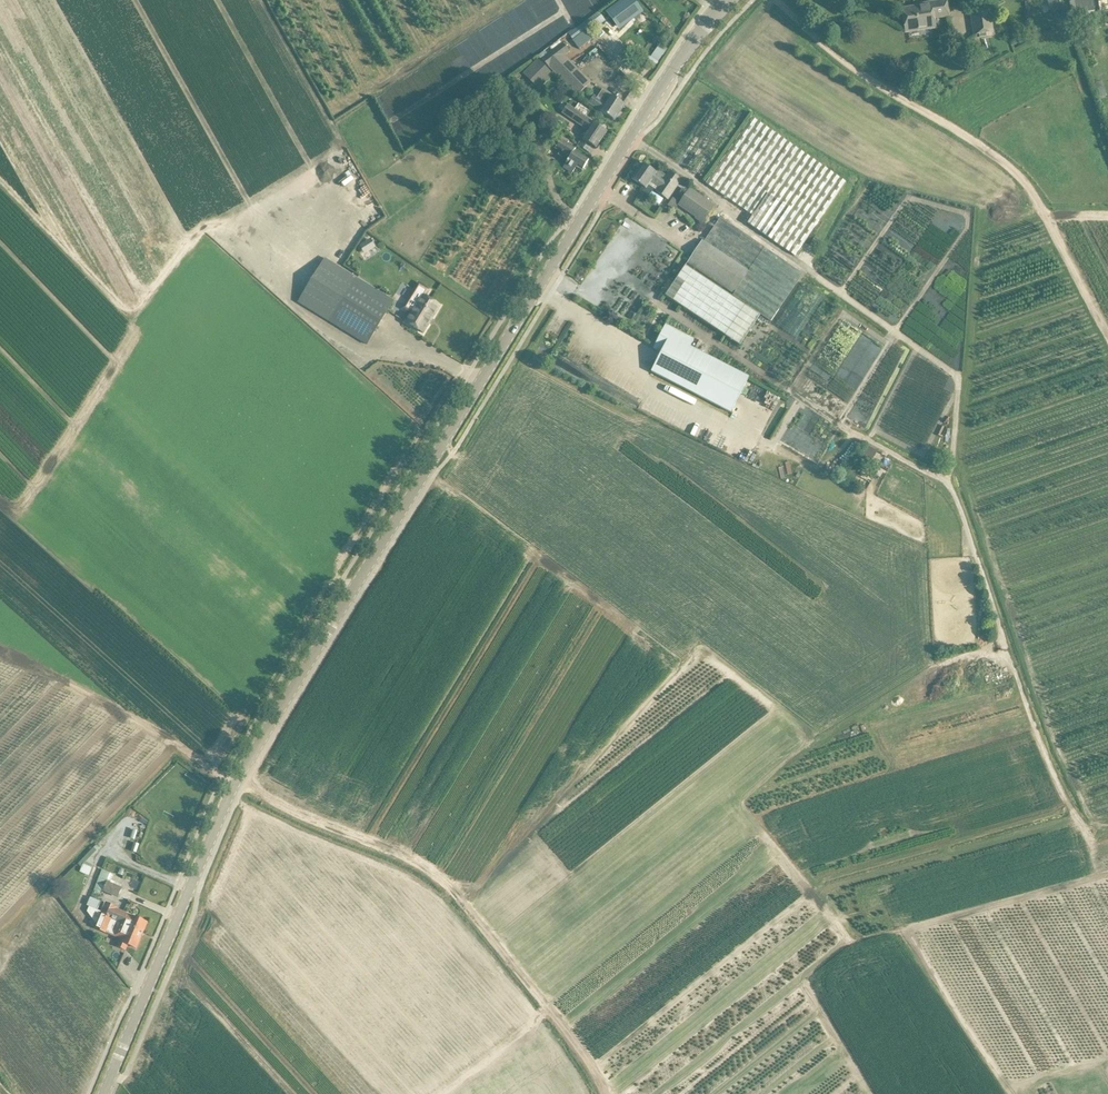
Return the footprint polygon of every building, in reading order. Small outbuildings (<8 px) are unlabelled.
[(609,13),(619,26),(642,9),(635,0),(626,0),(609,13)] [(1050,7),(1051,12),(1061,8),(1058,0),(1047,0),(1050,7)] [(1098,0),(1075,0),(1077,14),(1077,16),(1087,14),(1087,15),(1100,13),(1100,12),(1098,0)] [(1100,12),(1107,11),(1107,0),(1098,0),(1100,12)] [(903,9),(904,20),(906,32),(935,28),(934,18),(949,16),(947,1),(925,4),(926,7),(918,8),(917,7),(903,9)] [(970,11),(973,35),(994,32),(990,8),(970,11)] [(588,20),(587,20),(592,26),(603,18),(598,12),(588,20)] [(572,31),(569,34),(574,40),(583,32),(592,26),(587,20),(579,27),(572,31)] [(1037,26),(1030,27),(1032,37),(1039,36),(1037,26)] [(575,41),(580,48),(591,40),(585,33),(575,41)] [(570,88),(578,96),(591,83),(565,56),(570,52),(562,42),(541,59),(570,88)] [(522,74),(539,90),(554,75),(537,59),(522,74)] [(1104,81),(1097,83),(1101,98),(1107,96),(1104,81)] [(589,103),(614,121),(625,105),(602,90),(597,98),(594,95),(589,103)] [(575,110),(569,118),(588,131),(582,139),(587,142),(596,148),(607,132),(598,125),(585,117),(589,111),(579,104),(575,110)] [(706,183),(753,216),(748,224),(794,256),(845,182),(752,117),(706,183)] [(526,149),(540,160),(545,155),(543,153),(548,147),(535,137),(526,149)] [(554,147),(570,157),(567,162),(564,167),(572,173),(576,166),(583,170),(589,160),(574,151),(576,149),(568,144),(569,141),(563,137),(558,145),(556,144),(554,147)] [(650,183),(658,188),(664,179),(667,176),(658,170),(656,173),(643,163),(632,179),(646,189),(650,183)] [(664,179),(658,188),(656,192),(667,200),(681,180),(670,172),(667,176),(664,179)] [(678,205),(702,223),(714,206),(691,188),(678,205)] [(687,265),(771,322),(803,274),(720,217),(687,265)] [(360,245),(367,254),(378,245),(371,237),(360,245)] [(298,302),(329,321),(367,344),(394,301),(325,258),(298,302)] [(665,296),(725,336),(745,306),(685,266),(665,296)] [(411,313),(405,322),(423,333),(440,306),(423,295),(427,288),(418,283),(402,308),(411,313)] [(651,371),(731,412),(749,377),(690,347),(694,338),(666,324),(653,348),(661,352),(651,371)] [(667,383),(665,389),(695,404),(698,398),(667,383)] [(867,445),(857,462),(864,466),(868,468),(878,452),(874,449),(867,445)] [(80,872),(88,876),(93,865),(84,861),(80,872)] [(118,897),(121,888),(110,883),(114,875),(103,870),(94,891),(101,894),(102,890),(118,897)] [(105,902),(100,913),(112,918),(119,921),(143,931),(147,922),(133,916),(116,910),(117,907),(105,902)] [(143,931),(119,921),(112,918),(100,913),(97,912),(97,910),(88,906),(87,911),(93,919),(90,921),(95,928),(106,933),(108,927),(119,932),(117,936),(121,938),(117,946),(126,950),(128,944),(136,948),(143,931)]
